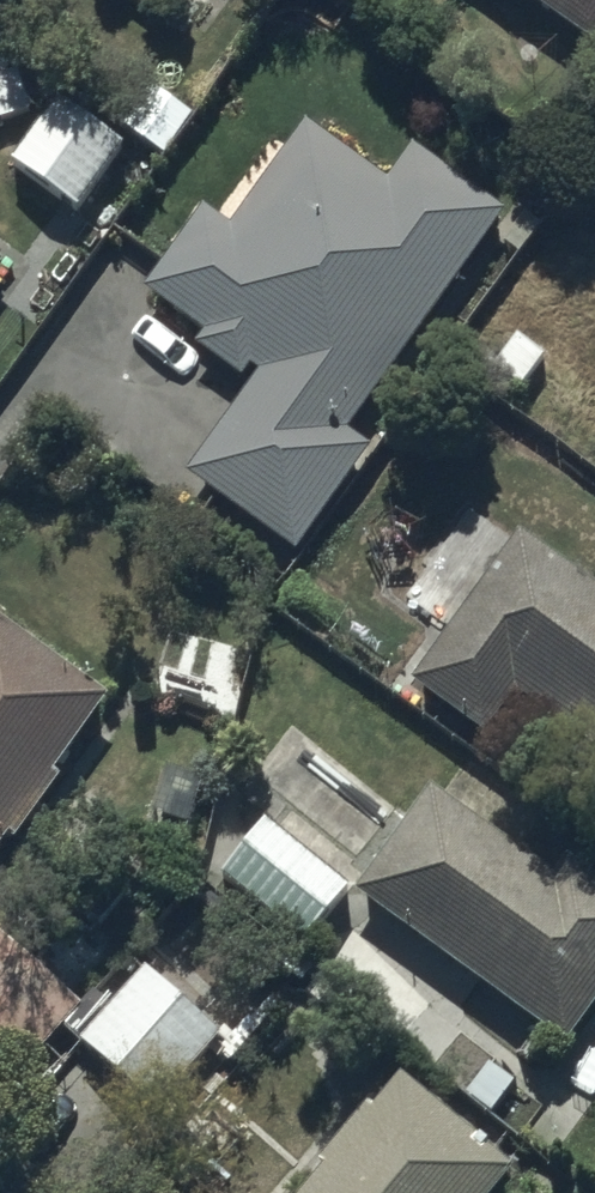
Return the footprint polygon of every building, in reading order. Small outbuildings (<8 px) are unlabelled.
[(516,12),(521,6),(592,57),(594,53),(594,0),(499,0),(516,12)] [(76,224),(124,159),(60,111),(12,176),(76,224)] [(260,382),(186,484),(295,563),(371,458),(349,442),(507,224),(416,158),(391,193),(309,133),(233,239),(204,218),(146,299),(205,342),(195,356),(243,391),(253,377),(260,382)] [(520,546),(413,697),(485,749),(516,706),(594,763),(594,600),(520,546)] [(112,714),(0,633),(0,868),(112,714)] [(354,904),(564,1057),(594,1015),(594,890),(581,908),(432,798),(354,904)] [(265,834),(221,890),(307,957),(351,900),(265,834)] [(21,1090),(83,1015),(0,946),(0,1073),(21,1090)] [(148,980),(80,1052),(153,1121),(221,1049),(148,980)] [(515,1186),(405,1093),(376,1127),(368,1120),(319,1177),(328,1184),(320,1192),(509,1192),(515,1186)]
